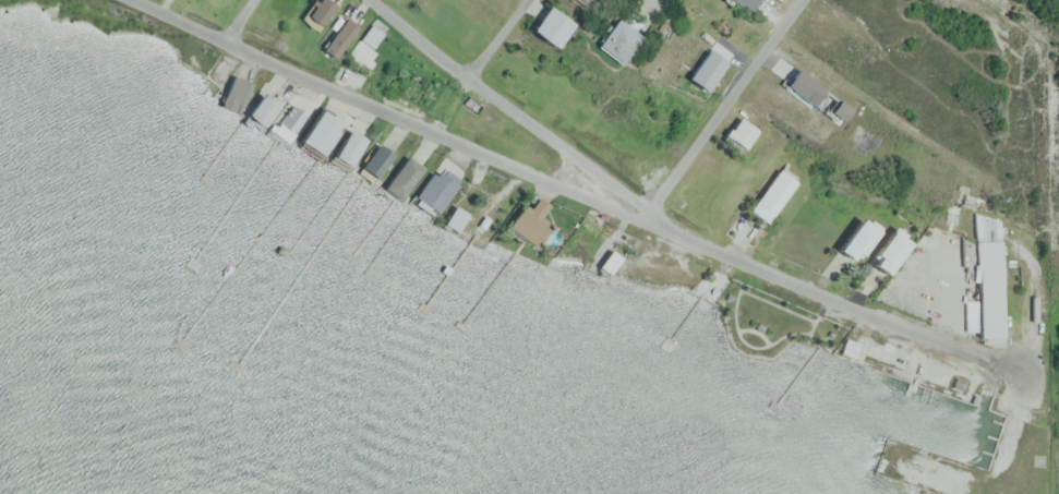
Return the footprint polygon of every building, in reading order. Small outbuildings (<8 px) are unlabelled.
[(327,0),(317,0),(302,15),(315,29),(336,9),(327,0)] [(748,12),(757,0),(733,0),(748,12)] [(571,25),(548,6),(528,30),(551,49),(571,25)] [(320,49),(333,59),(358,27),(345,17),(320,49)] [(617,64),(639,38),(616,18),(594,44),(617,64)] [(367,69),(380,53),(373,47),(384,35),(373,25),(349,53),(367,69)] [(218,106),(234,113),(248,82),(232,75),(218,106)] [(277,107),(263,95),(243,116),(258,129),(277,107)] [(326,125),(330,118),(319,110),(298,140),(319,156),(336,132),(326,125)] [(293,114),(288,111),(274,134),(289,143),(295,133),(285,127),(293,114)] [(741,150),(756,131),(739,118),(724,137),(741,150)] [(364,141),(348,130),(331,156),(347,167),(364,141)] [(394,157),(379,144),(358,169),(373,182),(394,157)] [(384,190),(402,200),(421,166),(403,156),(384,190)] [(414,199),(437,214),(456,186),(434,170),(414,199)] [(748,211),(766,223),(784,196),(766,184),(748,211)] [(549,205),(530,193),(507,228),(533,245),(548,223),(540,218),(549,205)] [(445,226),(458,231),(465,213),(451,208),(445,226)] [(1003,338),(1001,216),(976,216),(977,338),(1003,338)] [(853,264),(876,229),(858,218),(836,253),(853,264)] [(907,243),(890,231),(867,263),(883,276),(907,243)] [(599,266),(609,273),(619,258),(610,252),(599,266)]
